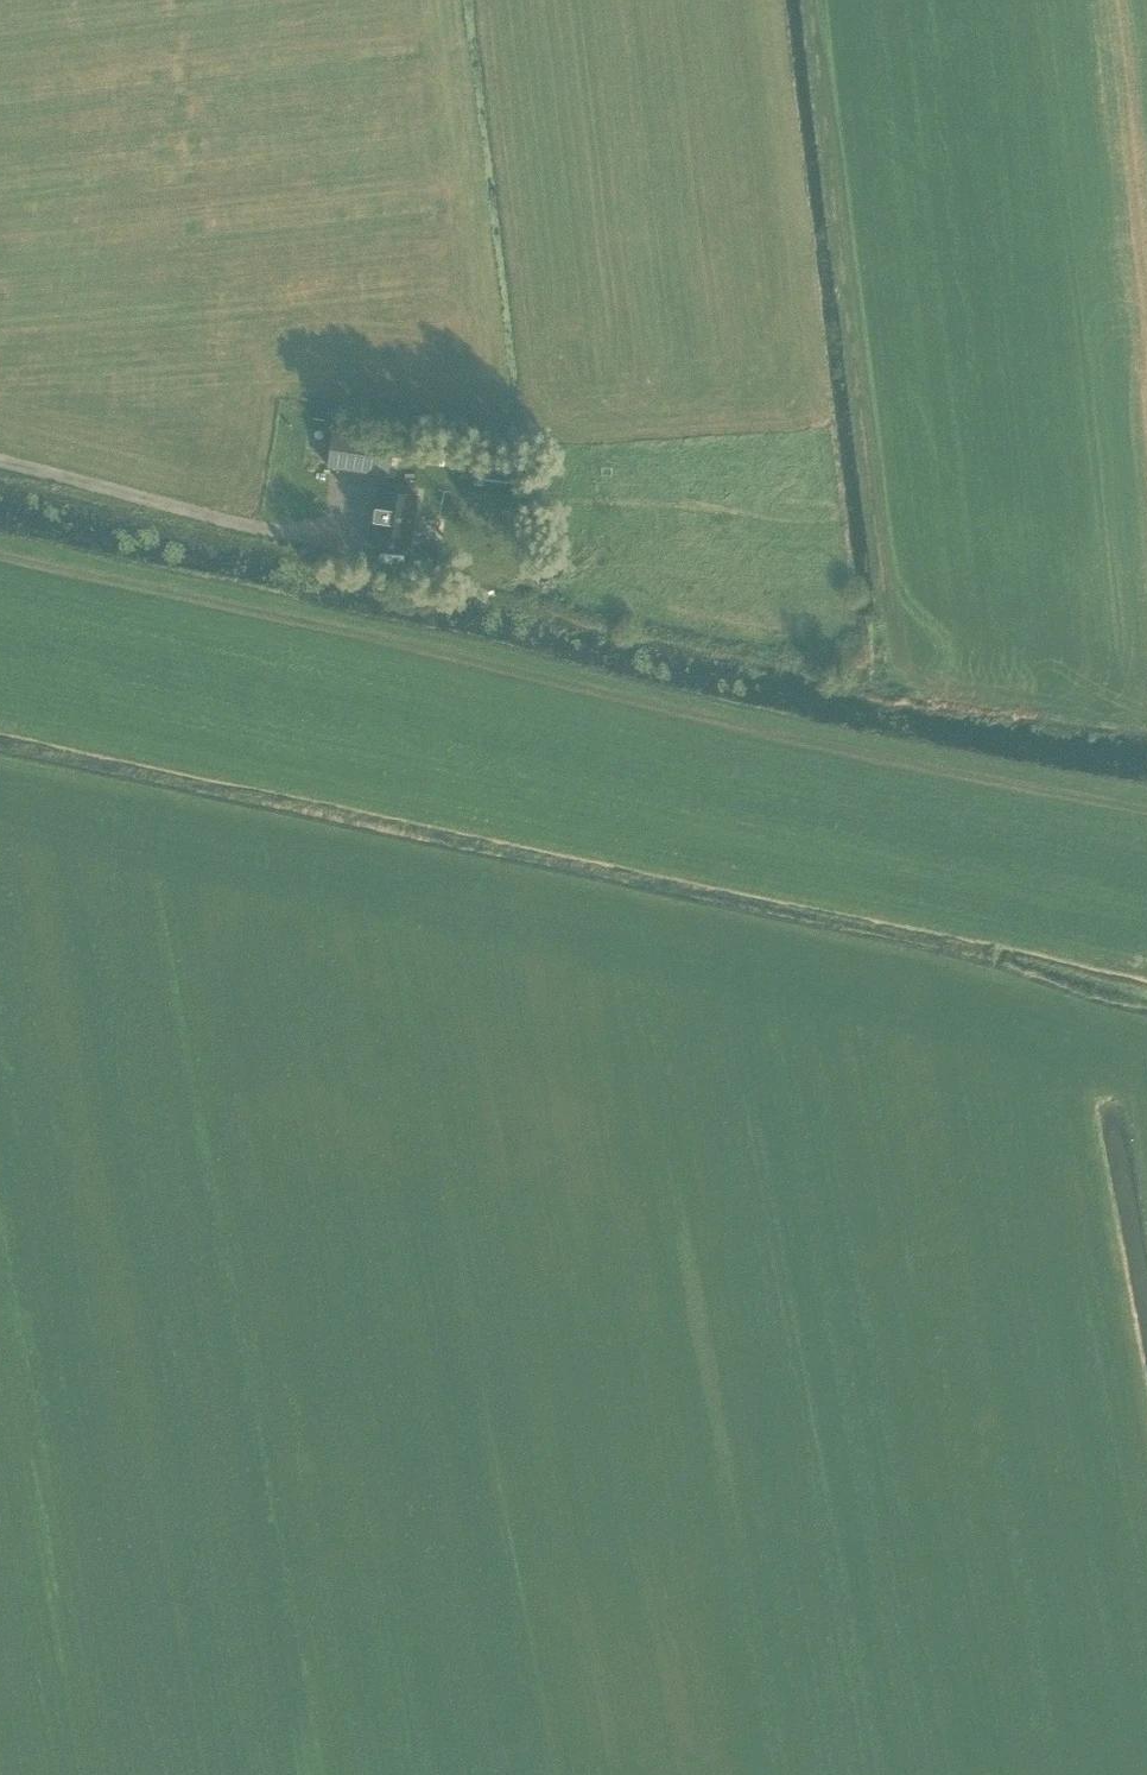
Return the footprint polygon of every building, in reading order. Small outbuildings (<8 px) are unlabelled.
[(326,464),(386,473),(391,442),(331,433),(326,464)] [(411,497),(370,492),(363,546),(404,551),(411,497)]
